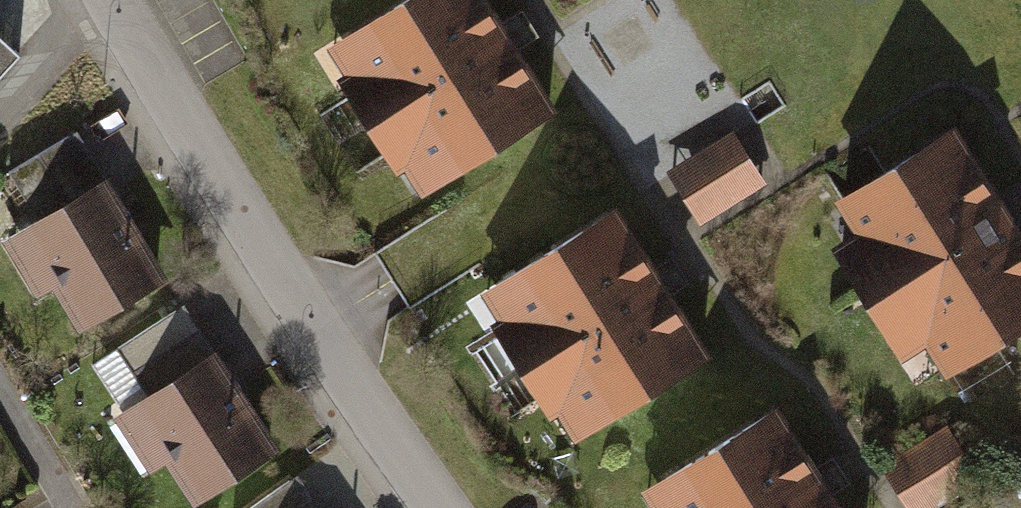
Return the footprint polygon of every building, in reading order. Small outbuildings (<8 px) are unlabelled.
[(329,48),(420,194),(550,113),(479,0),(407,0),(329,48)] [(48,51),(0,6),(0,101),(48,51)] [(945,108),(831,174),(846,199),(829,209),(886,307),(902,297),(941,363),(1020,317),(1020,239),(945,108)] [(727,115),(670,156),(700,199),(758,158),(727,115)] [(0,226),(0,229),(34,278),(52,265),(76,300),(151,248),(139,230),(155,219),(119,168),(104,179),(67,127),(9,168),(33,203),(0,226)] [(612,216),(489,292),(578,435),(701,360),(612,216)] [(146,381),(111,405),(147,456),(165,443),(189,478),(264,426),(251,408),(268,397),(232,346),(216,357),(180,305),(121,345),(146,381)] [(663,480),(680,507),(829,507),(771,414),(663,480)] [(892,471),(915,507),(919,507),(975,473),(950,434),(892,471)] [(302,477),(258,507),(323,507),(302,477)]
